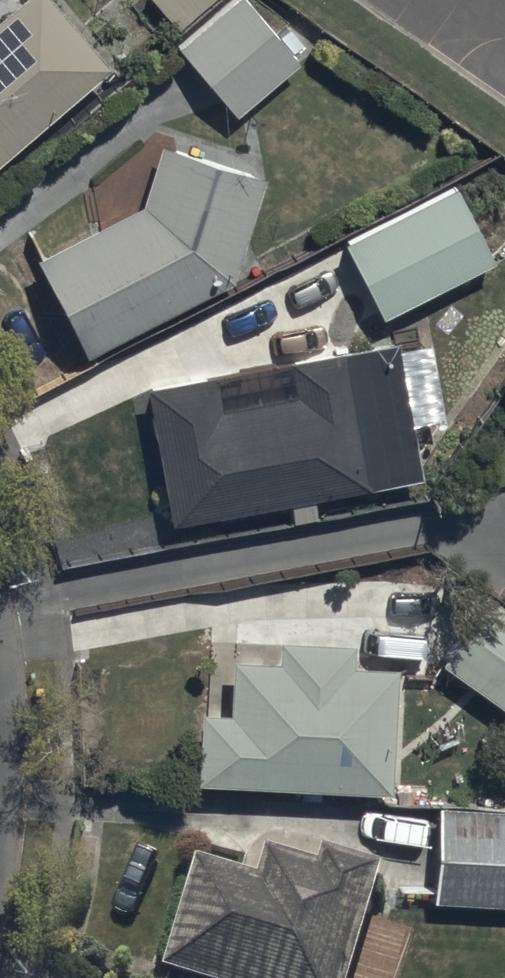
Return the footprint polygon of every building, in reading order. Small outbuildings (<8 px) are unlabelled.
[(106,68),(47,0),(17,0),(0,14),(0,159),(106,68)] [(177,31),(211,0),(149,0),(177,31)] [(239,0),(231,0),(174,50),(234,118),(296,64),(290,57),(302,46),(287,29),(274,40),(239,0)] [(131,214),(30,261),(81,358),(223,284),(260,180),(156,144),(131,214)] [(452,187),(338,245),(377,321),(491,263),(452,187)] [(394,345),(143,390),(168,526),(285,504),(289,523),(312,518),(309,501),(418,480),(408,427),(437,422),(423,350),(395,355),(394,345)] [(438,664),(504,714),(504,611),(487,597),(438,664)] [(196,713),(193,784),(386,793),(392,670),(349,668),(350,645),(273,642),(272,664),(228,662),(225,715),(196,713)] [(433,811),(431,905),(504,907),(504,813),(433,811)] [(165,977),(353,977),(383,877),(324,860),(319,875),(267,860),(258,889),(197,870),(165,977)]
